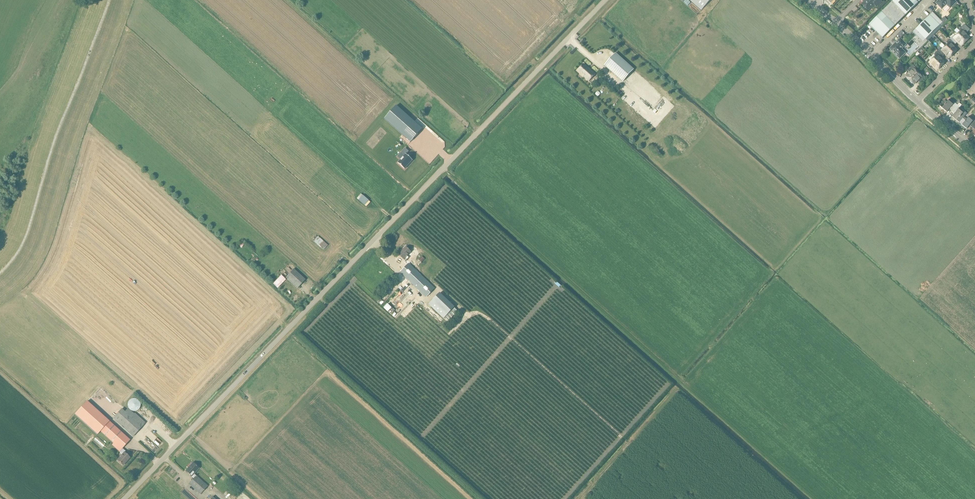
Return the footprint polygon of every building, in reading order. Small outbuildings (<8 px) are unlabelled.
[(701,11),(711,0),(689,0),(701,11)] [(868,11),(874,5),(876,7),(882,1),(880,0),(867,0),(862,5),(868,11)] [(883,11),(897,25),(904,18),(918,3),(915,0),(894,0),(890,4),(883,11)] [(941,8),(946,4),(950,8),(955,2),(953,0),(940,0),(936,3),(941,8)] [(883,11),(869,25),(882,39),(897,25),(883,11)] [(930,15),(940,25),(942,27),(948,21),(944,17),(940,21),(939,19),(932,13),(930,15)] [(925,40),(940,25),(930,15),(915,29),(922,36),(925,40)] [(958,34),(965,42),(969,38),(965,33),(969,29),(964,25),(959,30),(960,32),(958,34)] [(922,36),(915,29),(913,32),(919,39),(923,42),(918,46),(920,48),(927,42),(925,40),(922,36)] [(956,41),(961,46),(965,42),(958,34),(955,37),(953,35),(950,39),(954,43),(956,41)] [(890,49),(899,58),(905,53),(901,49),(905,45),(900,39),(890,49)] [(945,47),(953,54),(957,50),(952,46),(954,43),(950,39),(946,42),(948,44),(945,47)] [(944,54),(949,58),(953,54),(945,47),(943,49),(941,48),(937,51),(942,56),(944,54)] [(933,59),(941,67),(945,63),(940,58),(942,56),(937,51),(934,55),(935,57),(933,59)] [(605,66),(622,82),(633,70),(615,54),(605,66)] [(933,67),(937,71),(941,67),(933,59),(931,61),(929,60),(925,63),(931,69),(933,67)] [(584,76),(589,81),(595,74),(590,70),(589,70),(583,64),(578,70),(584,76)] [(906,77),(910,81),(918,73),(915,71),(917,69),(913,65),(909,70),(911,72),(906,77)] [(910,81),(914,85),(919,80),(921,82),(925,78),(922,74),(920,76),(918,73),(910,81)] [(939,106),(947,112),(950,109),(952,111),(952,112),(957,105),(960,102),(958,101),(957,102),(956,102),(955,104),(955,103),(950,99),(947,102),(944,100),(939,106)] [(638,102),(633,106),(636,110),(641,106),(638,102)] [(397,105),(384,118),(410,142),(422,129),(397,105)] [(960,108),(957,105),(952,112),(953,112),(954,115),(952,117),(959,123),(964,117),(967,114),(960,108)] [(966,129),(969,126),(972,128),(974,124),(974,120),(969,116),(967,119),(964,117),(959,123),(966,129)] [(404,169),(412,160),(406,154),(408,151),(405,148),(401,152),(404,155),(398,163),(404,169)] [(367,207),(372,202),(362,193),(357,198),(367,207)] [(325,250),(329,244),(318,236),(314,241),(325,250)] [(398,254),(406,261),(409,258),(407,256),(411,252),(405,247),(398,254)] [(400,272),(426,297),(435,288),(409,263),(400,272)] [(306,280),(294,269),(286,278),(297,289),(306,280)] [(444,318),(448,321),(458,311),(454,308),(455,307),(440,293),(429,304),(444,318)] [(389,312),(394,307),(389,303),(385,308),(389,312)] [(141,404),(141,403),(141,402),(140,400),(139,400),(138,399),(137,398),(136,398),(134,398),(133,398),(132,399),(131,399),(130,400),(129,402),(129,403),(128,405),(129,406),(129,407),(130,408),(131,409),(132,410),(133,410),(134,411),(135,411),(136,411),(138,410),(139,409),(141,407),(141,405),(141,404)] [(109,421),(87,401),(75,414),(97,435),(109,421)] [(113,418),(133,437),(146,423),(135,413),(134,414),(128,408),(125,411),(122,409),(113,418)] [(117,460),(123,465),(130,458),(124,453),(126,451),(123,449),(130,440),(110,421),(100,432),(120,450),(119,452),(122,455),(117,460)] [(101,441),(102,440),(97,436),(94,439),(103,448),(105,445),(101,441)] [(189,484),(200,495),(208,486),(194,473),(199,468),(193,463),(186,471),(192,476),(194,478),(189,484)]
